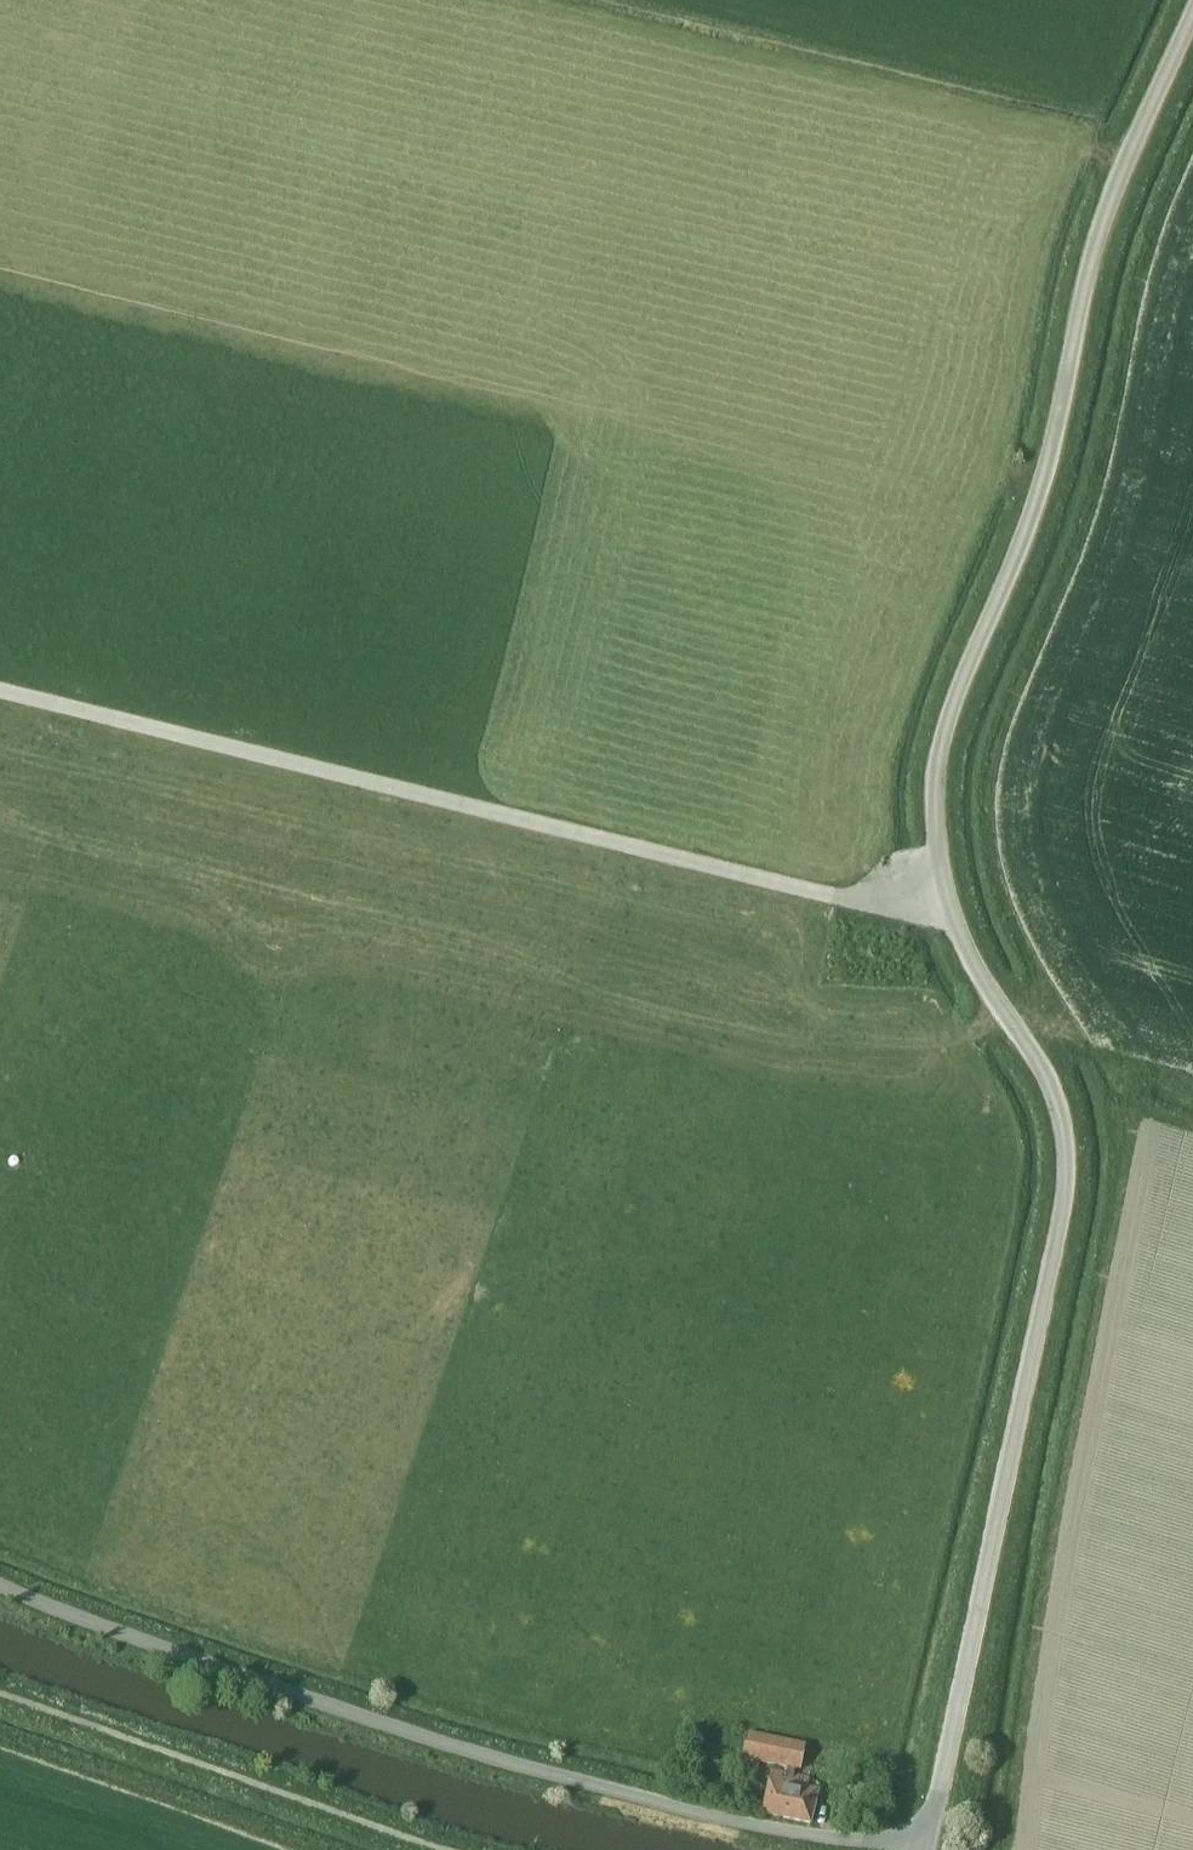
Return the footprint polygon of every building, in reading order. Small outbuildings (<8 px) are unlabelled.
[(788,1768),(786,1774),(771,1771),(762,1814),(810,1823),(817,1791),(807,1789),(809,1779),(794,1776),(795,1769),(799,1770),(804,1745),(756,1736),(745,1734),(741,1758),(751,1760),(788,1768)]
